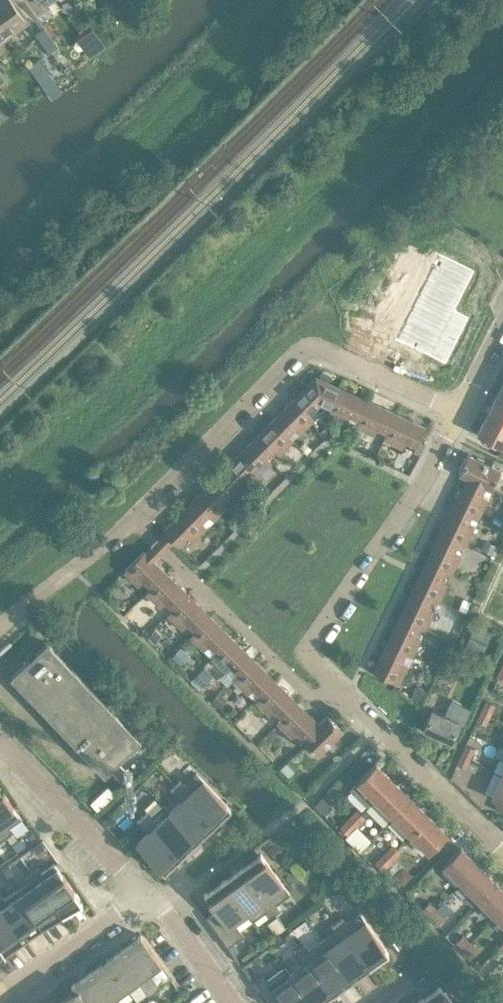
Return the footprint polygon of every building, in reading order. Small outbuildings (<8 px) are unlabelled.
[(25,0),(17,0),(13,3),(11,0),(0,0),(0,29),(4,35),(26,20),(28,23),(37,17),(25,0)] [(37,17),(48,8),(44,4),(50,0),(25,0),(37,17)] [(439,253),(396,339),(445,363),(468,318),(454,310),(473,271),(439,253)] [(331,405),(340,387),(316,376),(295,397),(309,412),(320,400),(331,405)] [(359,418),(368,400),(340,387),(331,405),(328,411),(346,420),(349,414),(359,418)] [(496,394),(487,413),(502,421),(502,397),(496,394)] [(314,416),(309,412),(295,397),(273,419),(288,433),(295,426),(300,430),(314,416)] [(387,431),(396,413),(368,400),(359,418),(356,424),(374,433),(377,427),(387,431)] [(416,445),(418,440),(425,426),(396,413),(387,431),(384,437),(402,445),(405,439),(416,445)] [(487,413),(477,432),(502,445),(502,421),(487,413)] [(288,433),(273,419),(251,441),(266,455),(274,447),(278,452),(292,438),(288,433)] [(418,440),(416,445),(415,448),(421,451),(424,443),(418,440)] [(266,455),(251,441),(230,463),(244,477),(252,469),(257,474),(271,460),(266,455)] [(500,469),(468,454),(459,473),(467,476),(485,485),(491,488),(500,469)] [(244,477),(230,463),(208,485),(223,499),(230,491),(235,496),(249,482),(244,477)] [(467,476),(453,504),(472,513),(478,516),(486,498),(480,495),(485,485),(467,476)] [(223,499),(208,485),(186,507),(201,521),(209,513),(213,518),(227,504),(223,499)] [(472,513),(453,504),(440,532),(458,541),(464,543),(473,526),(467,523),(472,513)] [(206,526),(201,521),(186,507),(164,529),(166,532),(161,537),(168,544),(173,539),(178,544),(187,535),(192,540),(206,526)] [(458,541),(440,532),(427,559),(445,568),(451,571),(460,553),(454,551),(458,541)] [(151,586),(166,571),(153,559),(158,554),(151,547),(146,552),(144,550),(125,569),(139,583),(143,578),(151,586)] [(445,568),(427,559),(413,587),(432,596),(438,599),(446,581),(440,578),(445,568)] [(173,608),(187,593),(166,571),(151,586),(146,591),(160,605),(165,600),(173,608)] [(432,596),(413,587),(400,615),(419,624),(424,627),(433,609),(427,606),(432,596)] [(195,629),(209,615),(187,593),(173,608),(168,612),(182,626),(187,622),(195,629)] [(217,651),(231,636),(209,615),(195,629),(190,634),(204,648),(209,643),(217,651)] [(419,624),(400,615),(387,643),(405,652),(411,654),(420,637),(414,634),(419,624)] [(464,645),(482,653),(492,633),(474,625),(464,645)] [(422,642),(434,647),(438,639),(426,633),(422,642)] [(239,673),(253,658),(231,636),(217,651),(212,656),(226,670),(231,665),(239,673)] [(11,676),(103,773),(140,739),(46,641),(11,676)] [(387,643),(374,670),(398,682),(406,664),(401,662),(405,652),(387,643)] [(260,694),(275,680),(253,658),(239,673),(234,677),(248,691),(253,687),(260,694)] [(282,715),(296,701),(275,680),(260,694),(256,699),(271,714),(276,709),(282,715)] [(464,723),(471,708),(451,699),(444,714),(432,708),(423,728),(451,740),(459,721),(464,723)] [(319,723),(296,701),(282,715),(278,721),(292,735),(296,730),(304,738),(319,723)] [(482,710),(489,714),(494,704),(486,701),(482,710)] [(477,720),(485,723),(489,714),(482,710),(477,720)] [(319,723),(304,738),(302,739),(317,754),(342,729),(327,714),(319,723)] [(462,753),(469,757),(474,748),(466,744),(462,753)] [(499,745),(495,754),(502,758),(502,747),(499,745)] [(457,763),(465,766),(469,757),(462,753),(457,763)] [(377,800),(395,781),(375,762),(357,781),(377,800)] [(174,783),(213,824),(230,808),(196,772),(184,784),(179,779),(174,783)] [(502,773),(492,796),(502,801),(502,773)] [(395,781),(377,800),(393,816),(411,797),(395,781)] [(213,824),(174,783),(169,788),(181,800),(169,811),(197,840),(213,824)] [(6,836),(12,832),(9,827),(21,818),(13,805),(2,790),(0,788),(0,829),(6,836)] [(411,797),(393,816),(412,835),(430,816),(411,797)] [(197,840),(169,811),(162,804),(151,815),(146,810),(141,815),(180,856),(197,840)] [(356,808),(348,817),(357,825),(365,817),(356,808)] [(180,856),(141,815),(136,819),(148,831),(136,843),(163,872),(180,856)] [(430,816),(412,835),(429,851),(447,833),(430,816)] [(339,825),(348,834),(357,825),(348,817),(339,825)] [(391,843),(383,852),(392,861),(400,852),(391,843)] [(461,881),(478,864),(461,847),(444,864),(461,881)] [(241,866),(274,912),(279,908),(275,903),(289,893),(260,852),(241,866)] [(383,869),(392,861),(383,852),(374,861),(383,869)] [(31,871),(60,912),(79,899),(73,890),(63,875),(53,863),(41,871),(37,866),(31,871)] [(472,904),(478,898),(495,880),(478,864),(461,881),(470,890),(464,897),(472,904)] [(246,912),(247,913),(252,920),(265,910),(269,916),(274,912),(241,866),(222,879),(246,912)] [(16,889),(42,926),(60,912),(31,871),(24,876),(27,881),(16,889)] [(246,912),(222,879),(203,893),(215,910),(205,917),(227,946),(243,934),(233,921),(246,912)] [(502,909),(502,889),(495,880),(478,898),(496,916),(502,909)] [(23,939),(42,926),(16,889),(4,898),(0,893),(0,907),(23,939)] [(422,908),(429,915),(437,908),(429,900),(422,908)] [(4,952),(23,939),(0,907),(0,946),(4,952)] [(445,916),(437,908),(429,915),(438,923),(445,916)] [(336,920),(369,966),(388,953),(359,912),(345,922),(341,916),(336,920)] [(369,966),(336,920),(331,924),(335,930),(321,939),(350,980),(369,966)] [(456,940),(463,948),(471,940),(463,933),(456,940)] [(149,973),(161,964),(139,934),(122,947),(153,990),(159,986),(149,973)] [(350,980),(321,939),(308,948),(304,943),(299,947),(332,993),(350,980)] [(479,948),(471,940),(463,948),(471,956),(479,948)] [(148,994),(153,990),(122,947),(105,959),(127,989),(138,981),(148,994)] [(299,947),(294,951),(303,964),(290,973),(311,1002),(318,1002),(332,993),(299,947)] [(127,989),(105,959),(89,970),(112,1002),(121,1002),(116,996),(127,989)] [(497,980),(502,974),(502,970),(497,964),(489,972),(497,980)] [(288,970),(284,966),(266,979),(262,973),(252,981),(267,1002),(311,1002),(290,973),(288,970)] [(89,970),(71,983),(76,989),(86,1002),(112,1002),(89,970)] [(423,1002),(452,1002),(439,985),(420,998),(423,1002)] [(76,989),(60,1001),(62,1002),(86,1002),(76,989)]
